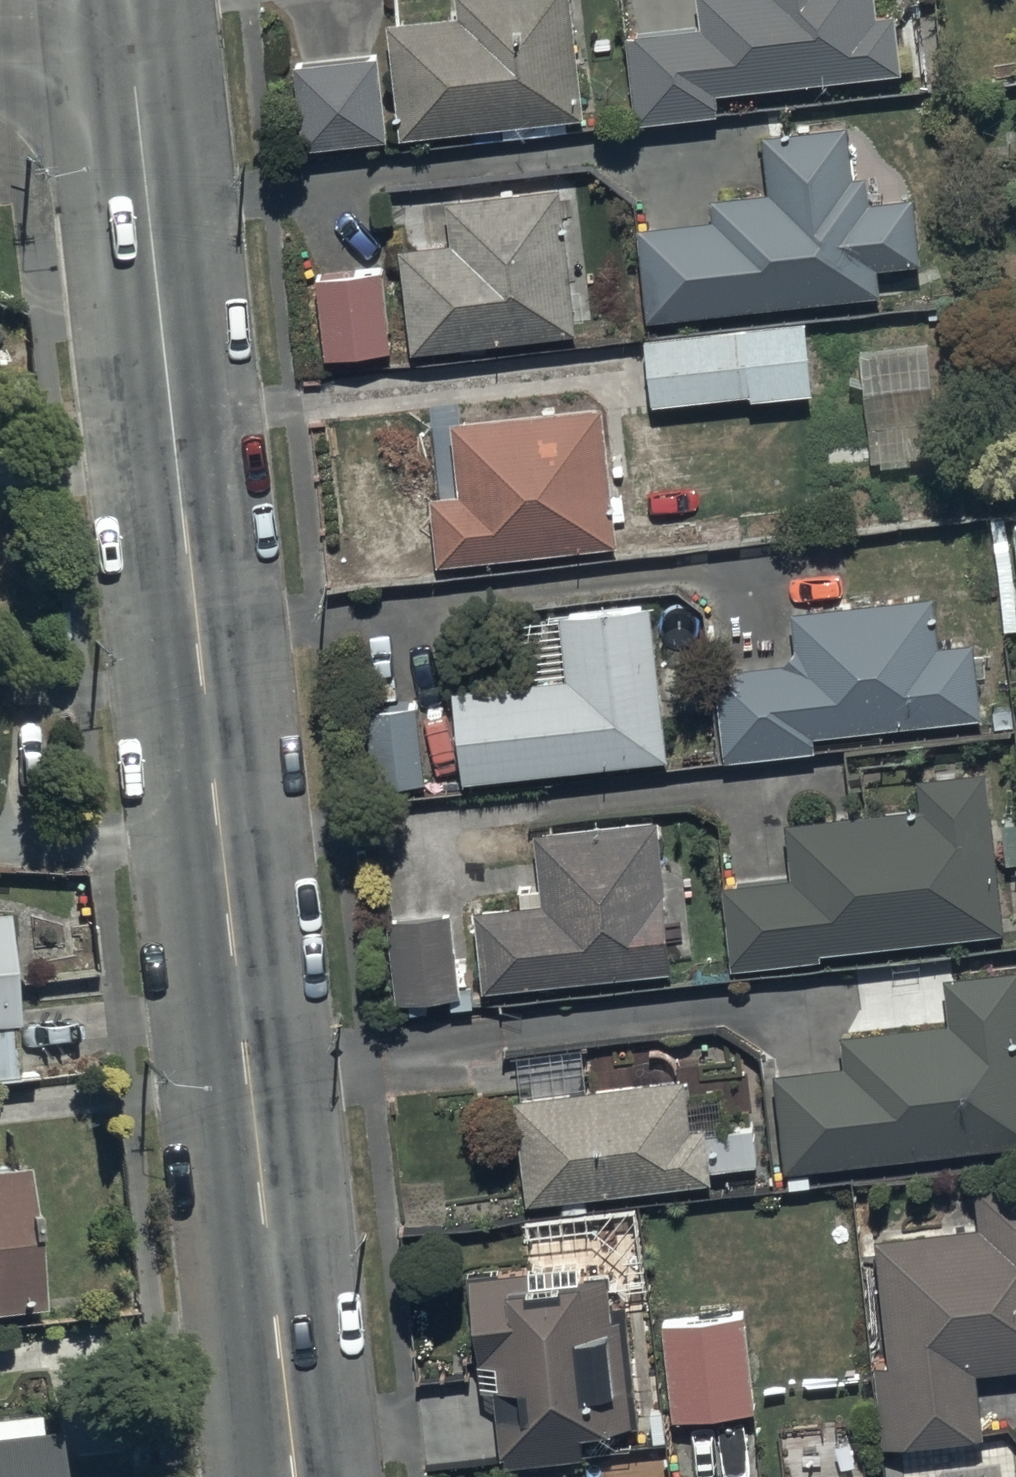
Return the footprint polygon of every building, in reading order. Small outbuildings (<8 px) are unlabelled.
[(387,27),(399,143),(582,124),(569,0),(451,0),(453,20),(387,27)] [(625,38),(633,127),(716,119),(714,93),(901,76),(895,16),(876,17),(874,0),(696,0),(700,31),(625,38)] [(378,61),(296,70),(304,152),(387,143),(378,61)] [(715,224),(637,232),(646,323),(880,300),(877,273),(917,269),(911,204),(867,208),(864,182),(850,184),(845,132),(766,140),(772,198),(713,204),(715,224)] [(450,244),(397,250),(409,358),(576,340),(559,191),(446,204),(450,244)] [(383,277),(311,283),(318,361),(389,356),(383,277)] [(802,327),(643,345),(651,409),(749,398),(750,406),(811,399),(802,327)] [(932,338),(857,346),(869,463),(944,456),(932,338)] [(603,411),(449,426),(456,499),(426,502),(433,571),(617,553),(603,411)] [(1015,559),(997,561),(1005,625),(1015,624),(1015,514),(1009,515),(1015,559)] [(787,669),(714,676),(724,768),(817,758),(815,743),(983,721),(974,646),(936,651),(930,600),(794,617),(795,653),(787,669)] [(565,680),(453,693),(463,788),(667,766),(650,609),(558,619),(565,680)] [(423,786),(416,712),(361,717),(368,792),(423,786)] [(791,880),(719,887),(727,973),(817,964),(816,955),(1001,937),(985,776),(915,783),(918,816),(786,829),(791,880)] [(652,824),(534,836),(541,908),(474,915),(482,993),(667,974),(652,824)] [(25,1082),(11,916),(0,916),(0,1084),(25,1082)] [(451,920),(390,924),(395,1008),(456,1005),(451,920)] [(772,1078),(783,1177),(1015,1149),(1015,977),(939,986),(945,1031),(841,1043),(844,1070),(772,1078)] [(706,1140),(705,1134),(692,1135),(686,1084),(516,1102),(527,1206),(709,1187),(708,1176),(758,1171),(754,1135),(706,1140)] [(0,1174),(0,1317),(52,1311),(38,1170),(0,1174)] [(873,1230),(885,1355),(873,1356),(880,1435),(980,1426),(973,1357),(1015,1353),(1015,1171),(975,1175),(979,1221),(873,1230)] [(633,1436),(621,1322),(610,1323),(605,1277),(578,1279),(577,1271),(466,1283),(478,1393),(490,1392),(499,1470),(582,1461),(580,1441),(633,1436)] [(745,1305),(664,1313),(670,1411),(752,1406),(745,1305)] [(66,1433),(46,1436),(44,1418),(0,1423),(0,1476),(71,1476),(66,1433)] [(785,1476),(866,1476),(866,1468),(785,1476)]
